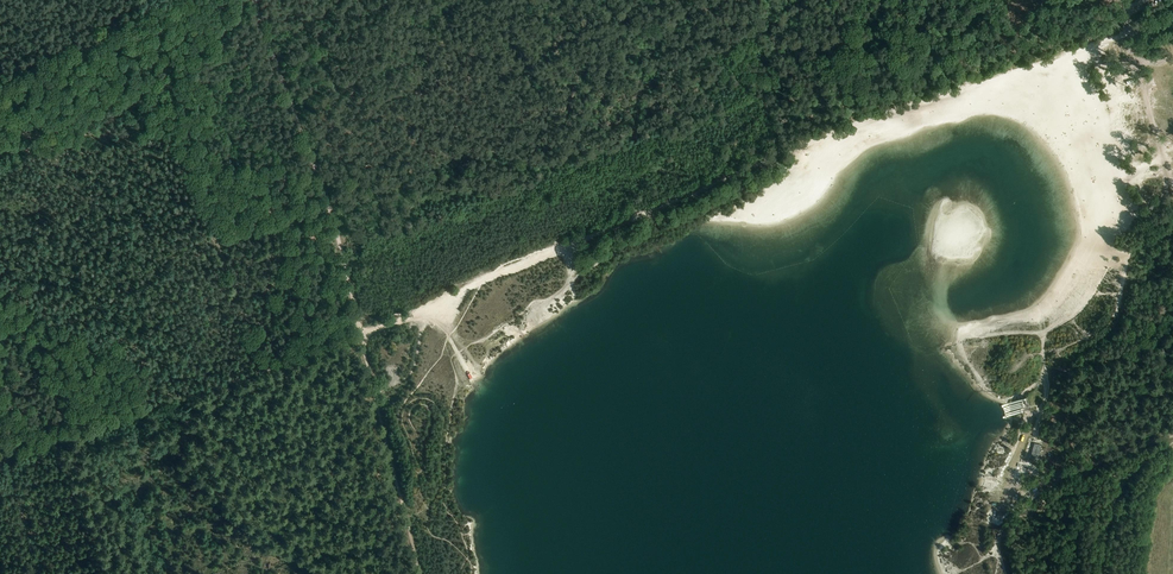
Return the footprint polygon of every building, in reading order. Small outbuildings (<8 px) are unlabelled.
[(1029,406),(1027,397),(1022,398),(1025,407),(1023,407),(1021,408),(1022,413),(1025,413),(1024,411),(1030,410),(1031,409),(1031,407),(1030,406),(1029,406)] [(1042,445),(1034,443),(1030,459),(1038,461),(1042,445)]
